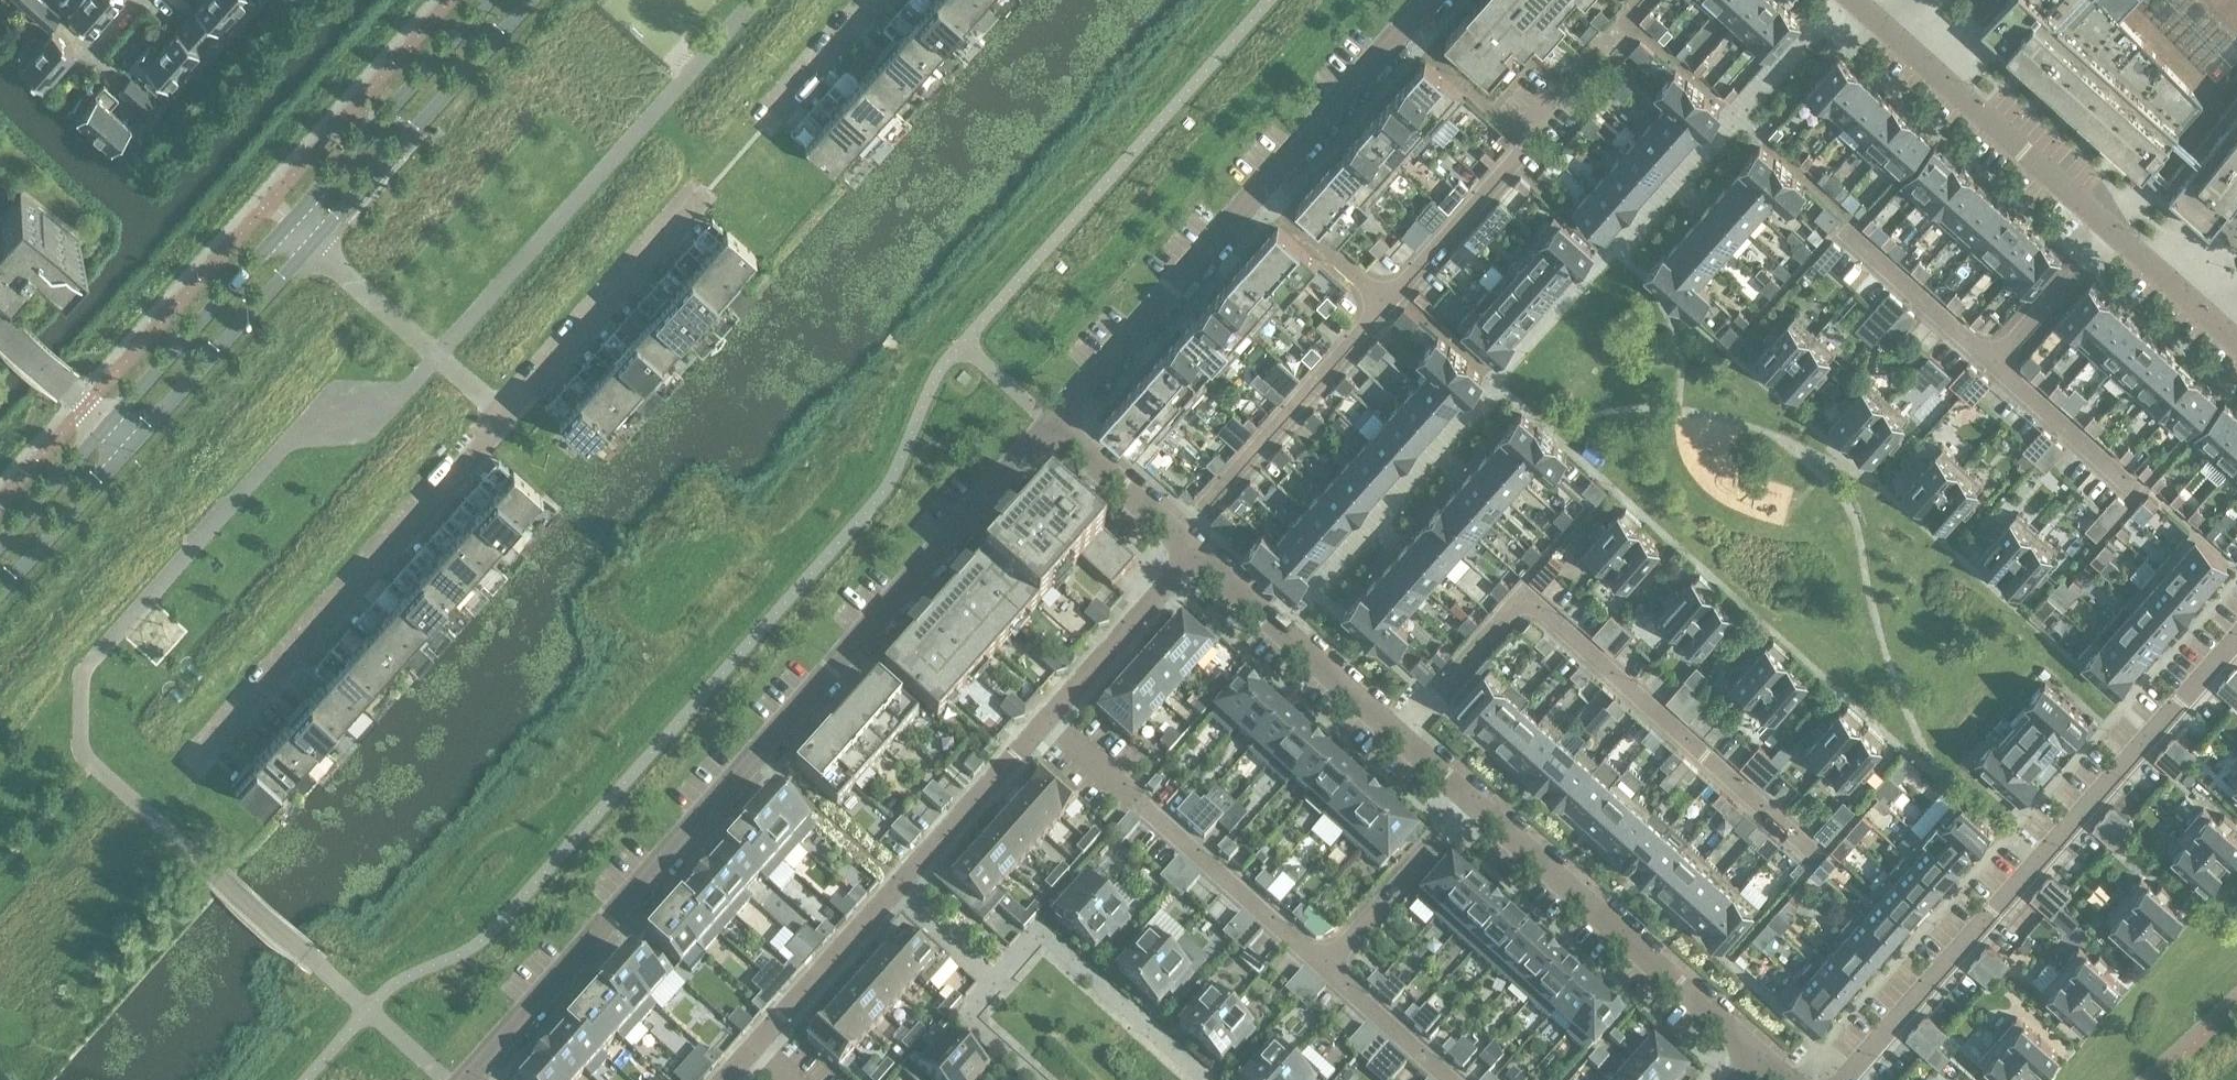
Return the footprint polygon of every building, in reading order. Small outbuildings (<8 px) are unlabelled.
[(43,0),(31,0),(25,6),(49,28),(60,16),(43,0)] [(119,0),(63,0),(60,3),(91,31),(119,0)] [(186,19),(209,39),(243,0),(204,0),(186,19)] [(938,0),(931,0),(916,18),(944,43),(963,22),(938,0)] [(980,0),(938,0),(963,22),(981,2),(980,0)] [(1446,39),(1491,79),(1509,59),(1502,52),(1509,44),(1522,55),(1571,0),(1491,0),(1477,16),(1487,24),(1480,32),(1465,19),(1446,39)] [(1723,0),(1698,0),(1712,12),(1723,0)] [(1755,0),(1723,0),(1712,12),(1714,14),(1719,7),(1735,21),(1729,27),(1730,28),(1755,0)] [(1782,6),(1775,0),(1755,0),(1730,28),(1748,44),(1782,6)] [(1982,26),(2068,103),(2148,174),(2153,169),(2149,165),(2186,123),(2206,101),(2121,18),(2138,0),(2008,0),(1982,26)] [(1800,23),(1782,6),(1748,44),(1767,61),(1800,23)] [(1659,37),(1667,27),(1649,10),(1640,20),(1659,37)] [(944,43),(916,18),(897,38),(926,64),(944,43)] [(159,94),(204,43),(209,39),(186,19),(158,51),(149,43),(136,57),(153,72),(145,81),(159,94)] [(1667,27),(1659,37),(1664,42),(1673,32),(1667,27)] [(44,85),(75,50),(52,30),(34,51),(25,43),(13,57),(44,85)] [(926,64),(897,38),(879,59),(907,85),(926,64)] [(1655,54),(1641,41),(1630,52),(1645,66),(1655,54)] [(1685,43),(1676,53),(1682,58),(1691,48),(1685,43)] [(1824,112),(1858,74),(1839,58),(1805,95),(1824,112)] [(907,85),(879,59),(860,80),(889,106),(907,85)] [(1703,59),(1694,69),(1700,74),(1709,64),(1703,59)] [(1465,97),(1426,62),(1409,81),(1449,116),(1465,97)] [(1721,111),(1675,70),(1658,90),(1670,101),(1701,129),(1703,131),(1721,111)] [(1848,121),(1875,90),(1858,74),(1824,112),(1825,113),(1831,107),(1848,121)] [(119,89),(144,111),(155,99),(131,77),(119,89)] [(1633,88),(1623,79),(1613,91),(1623,100),(1633,88)] [(889,106),(860,80),(842,101),(870,126),(889,106)] [(1433,133),(1449,116),(1409,81),(1394,98),(1433,133)] [(80,93),(68,107),(112,146),(131,125),(110,106),(118,97),(104,85),(89,101),(80,93)] [(1733,86),(1725,96),(1731,101),(1739,91),(1733,86)] [(1865,137),(1893,106),(1875,90),(1848,121),(1865,137)] [(2164,187),(2167,190),(2166,191),(2210,230),(2236,197),(2236,96),(2164,187)] [(1433,133),(1394,98),(1378,116),(1417,151),(1433,133)] [(870,126),(842,101),(823,122),(852,147),(870,126)] [(1701,129),(1670,101),(1655,118),(1686,145),(1701,129)] [(1877,160),(1911,122),(1893,106),(1865,137),(1882,152),(1876,158),(1877,160)] [(1581,127),(1591,136),(1602,124),(1592,115),(1581,127)] [(1417,151),(1378,116),(1362,134),(1402,169),(1395,162),(1409,147),(1415,153),(1417,151)] [(1686,145),(1655,118),(1641,133),(1672,161),(1686,145)] [(852,147),(823,122),(804,143),(833,168),(852,147)] [(1896,176),(1930,138),(1911,122),(1877,160),(1896,176)] [(1778,126),(1769,135),(1775,141),(1784,132),(1778,126)] [(1503,131),(1497,137),(1507,146),(1513,140),(1503,131)] [(1672,161),(1641,133),(1623,153),(1655,181),(1672,161)] [(1346,152),(1386,187),(1402,169),(1362,134),(1346,152)] [(1581,147),(1571,138),(1565,145),(1575,153),(1581,147)] [(1806,187),(1760,146),(1742,166),(1744,168),(1776,195),(1789,206),(1806,187)] [(1954,163),(1954,164),(1956,162),(1944,151),(1942,153),(1935,147),(1899,186),(1918,203),(1954,163)] [(1496,158),(1486,149),(1481,155),(1491,165),(1496,158)] [(1386,187),(1346,152),(1330,169),(1371,206),(1371,205),(1370,204),(1386,187)] [(1655,181),(1623,153),(1608,171),(1639,199),(1655,181)] [(1809,153),(1800,163),(1806,168),(1815,158),(1809,153)] [(1971,179),(1972,180),(1974,178),(1962,167),(1960,169),(1954,164),(1954,163),(1918,203),(1936,218),(1971,179)] [(1776,195),(1744,168),(1729,185),(1760,213),(1776,195)] [(1355,223),(1371,206),(1330,169),(1314,187),(1355,223)] [(1554,177),(1544,169),(1539,174),(1549,183),(1554,177)] [(1826,169),(1817,179),(1823,184),(1832,174),(1826,169)] [(1639,199),(1608,171),(1591,189),(1623,217),(1639,199)] [(1521,177),(1516,183),(1526,192),(1531,186),(1521,177)] [(1460,179),(1455,185),(1465,194),(1470,188),(1460,179)] [(1989,195),(1990,196),(1992,194),(1979,183),(1978,185),(1972,180),(1971,179),(1936,218),(1954,234),(1989,195)] [(1460,200),(1465,194),(1455,185),(1449,191),(1460,200)] [(1744,231),(1760,213),(1729,185),(1713,203),(1744,231)] [(1844,185),(1835,195),(1841,200),(1850,190),(1844,185)] [(1355,223),(1314,187),(1298,206),(1338,242),(1355,223)] [(1606,235),(1623,217),(1591,189),(1575,207),(1606,235)] [(10,275),(29,253),(28,252),(35,244),(58,264),(80,239),(21,193),(2,214),(0,214),(0,267),(10,275)] [(2008,212),(2009,210),(1997,199),(1995,201),(1990,196),(1989,195),(1954,234),(1972,250),(2007,211),(2008,212)] [(1863,201),(1854,211),(1860,217),(1869,207),(1863,201)] [(1744,231),(1713,203),(1697,220),(1728,248),(1744,231)] [(1815,217),(1830,230),(1840,219),(1825,205),(1815,217)] [(2025,227),(2025,228),(2027,226),(2015,215),(2013,217),(2008,212),(2007,211),(1972,250),(1990,265),(2025,227)] [(1489,213),(1484,219),(1494,228),(1499,222),(1489,213)] [(1428,215),(1423,220),(1433,229),(1438,224),(1428,215)] [(1594,252),(1554,216),(1537,235),(1575,269),(1574,270),(1576,272),(1594,252)] [(1863,227),(1869,232),(1878,222),(1872,217),(1863,227)] [(1488,234),(1494,228),(1484,219),(1478,225),(1488,234)] [(1428,235),(1433,229),(1423,220),(1418,226),(1428,235)] [(1728,248),(1697,220),(1681,238),(1713,266),(1728,248)] [(1320,264),(1278,227),(1263,244),(1304,281),(1320,264)] [(2008,281),(2042,243),(2043,243),(2045,241),(2033,230),(2031,232),(2025,228),(2025,227),(1990,265),(2008,281)] [(727,230),(708,251),(707,252),(736,277),(755,256),(727,230)] [(1891,234),(1882,244),(1888,249),(1896,239),(1891,234)] [(1390,244),(1380,235),(1370,247),(1379,256),(1390,244)] [(1575,269),(1537,235),(1521,253),(1559,286),(1574,270),(1575,269)] [(1698,282),(1713,266),(1681,238),(1667,254),(1698,282)] [(1803,240),(1798,246),(1808,255),(1813,249),(1803,240)] [(1832,240),(1813,262),(1824,272),(1844,251),(1832,240)] [(2027,297),(2062,257),(2050,246),(2049,248),(2043,243),(2042,243),(2008,281),(2027,297)] [(1263,244),(1246,263),(1286,299),(1285,300),(1286,302),(1304,281),(1263,244)] [(1803,261),(1808,255),(1798,246),(1793,252),(1803,261)] [(1457,249),(1452,255),(1462,263),(1467,258),(1457,249)] [(736,277),(707,252),(689,273),(718,298),(736,277)] [(1559,286),(1521,253),(1506,270),(1543,304),(1559,286)] [(1711,293),(1698,282),(1667,254),(1665,253),(1647,272),(1693,313),(1711,293)] [(1456,269),(1462,263),(1452,255),(1446,260),(1456,269)] [(1911,270),(1917,275),(1926,265),(1920,260),(1911,270)] [(1286,299),(1246,264),(1230,281),(1270,317),(1285,300),(1286,299)] [(1932,270),(1926,265),(1917,275),(1923,280),(1932,270)] [(1543,304),(1506,270),(1489,288),(1527,322),(1543,304)] [(718,298),(689,273),(670,293),(699,319),(718,298)] [(1771,276),(1766,282),(1776,290),(1781,285),(1771,276)] [(1270,317),(1230,281),(1214,299),(1254,334),(1270,317)] [(1771,296),(1776,290),(1766,282),(1761,287),(1771,296)] [(2109,302),(2108,301),(2102,296),(2104,294),(2092,284),(2056,323),(2075,340),(2109,302)] [(1527,322),(1489,288),(1489,289),(1495,295),(1481,311),(1475,305),(1474,306),(1511,340),(1513,338),(1527,322)] [(1430,299),(1420,290),(1414,297),(1424,306),(1430,299)] [(1947,302),(1953,307),(1962,297),(1956,292),(1947,302)] [(699,319),(670,293),(652,314),(681,339),(699,319)] [(1338,303),(1328,294),(1317,305),(1327,315),(1338,303)] [(1875,318),(1887,328),(1906,307),(1895,296),(1875,318)] [(1967,302),(1962,297),(1953,307),(1958,312),(1967,302)] [(1254,334),(1214,299),(1198,317),(1238,352),(1239,351),(1232,345),(1246,330),(1253,335),(1254,334)] [(2126,318),(2125,317),(2120,312),(2122,310),(2109,299),(2108,301),(2109,302),(2075,340),(2093,356),(2126,318)] [(1497,360),(1515,340),(1513,338),(1511,340),(1474,306),(1457,325),(1497,360)] [(1918,317),(1906,307),(1887,328),(1898,339),(1918,317)] [(1420,321),(1405,308),(1394,320),(1410,333),(1420,321)] [(1750,320),(1740,311),(1734,317),(1744,326),(1750,320)] [(1979,313),(1970,323),(1976,328),(1985,318),(1979,313)] [(681,339),(652,314),(634,335),(662,360),(681,339)] [(1778,375),(1816,333),(1796,314),(1781,330),(1775,325),(1764,336),(1771,342),(1758,356),(1778,375)] [(2110,372),(2144,334),(2143,333),(2138,328),(2139,326),(2127,315),(2125,317),(2126,318),(2093,356),(2110,372)] [(1238,352),(1198,317),(1182,335),(1222,370),(1238,352)] [(1820,329),(1839,344),(1849,332),(1830,317),(1820,329)] [(1730,325),(1720,336),(1735,350),(1745,338),(1730,325)] [(2128,387),(2162,350),(2161,349),(2155,344),(2157,342),(2145,331),(2143,333),(2144,334),(2110,372),(2128,387)] [(1822,368),(1837,352),(1816,333),(1778,375),(1799,394),(1812,379),(1818,385),(1829,374),(1822,368)] [(662,360),(634,335),(615,355),(644,381),(662,360)] [(1222,370),(1182,335),(1167,352),(1206,388),(1207,386),(1201,381),(1214,365),(1221,371),(1222,370)] [(1438,336),(1421,354),(1467,396),(1483,377),(1438,336)] [(1378,338),(1367,350),(1377,359),(1388,347),(1378,338)] [(1322,353),(1312,344),(1307,350),(1317,359),(1322,353)] [(2180,365),(2179,364),(2173,360),(2175,358),(2163,347),(2161,349),(2162,350),(2128,387),(2146,403),(2180,365)] [(1317,359),(1307,350),(1302,356),(1312,365),(1317,359)] [(1206,388),(1167,352),(1151,370),(1190,405),(1206,388)] [(1931,353),(1913,374),(1936,394),(1954,373),(1931,353)] [(1467,396),(1421,354),(1420,355),(1433,366),(1416,384),(1449,414),(1467,396)] [(644,381),(615,355),(596,376),(625,402),(644,381)] [(1949,384),(1961,394),(1980,373),(1969,362),(1949,384)] [(2179,364),(2180,365),(2146,403),(2164,419),(2197,381),(2191,375),(2192,374),(2180,362),(2179,364)] [(2046,373),(2040,367),(2031,377),(2037,383),(2046,373)] [(1190,405),(1151,370),(1135,388),(1174,423),(1190,405)] [(1992,383),(1980,373),(1961,394),(1972,405),(1992,383)] [(1356,382),(1346,374),(1336,385),(1346,394),(1356,382)] [(625,402),(596,376),(578,397),(607,423),(625,402)] [(2197,381),(2164,419),(2182,435),(2216,398),(2208,392),(2210,389),(2198,378),(2196,380),(2197,381)] [(1291,389),(1281,380),(1275,386),(1285,395),(1291,389)] [(1852,442),(1890,399),(1869,381),(1855,397),(1848,391),(1838,403),(1845,409),(1832,423),(1852,442)] [(2049,393),(2055,398),(2064,388),(2058,383),(2049,393)] [(1449,414),(1416,384),(1400,402),(1433,432),(1449,414)] [(1285,395),(1275,386),(1270,392),(1280,400),(1285,395)] [(2076,386),(2069,393),(2064,388),(2055,398),(2072,413),(2087,396),(2076,386)] [(1174,423),(1135,388),(1119,406),(1158,441),(1174,423)] [(607,423),(578,397),(559,418),(588,444),(607,423)] [(1896,434),(1910,418),(1890,399),(1852,442),(1855,444),(1850,450),(1865,464),(1870,458),(1873,460),(1886,446),(1892,451),(1902,440),(1896,434)] [(1433,432),(1400,402),(1384,419),(1417,449),(1433,432)] [(2236,426),(2236,413),(2225,402),(2191,440),(2210,457),(2236,426)] [(1158,441),(1119,406),(1102,424),(1135,454),(1151,436),(1157,442),(1158,441)] [(1324,418),(1315,410),(1314,409),(1304,421),(1314,430),(1324,418)] [(1505,431),(1551,473),(1567,454),(1521,413),(1505,431)] [(2085,425),(2090,430),(2099,420),(2093,415),(2085,425)] [(1249,416),(1244,421),(1254,430),(1259,424),(1249,416)] [(1417,449),(1384,419),(1368,437),(1401,467),(1417,449)] [(2105,425),(2099,420),(2090,430),(2096,435),(2105,425)] [(1248,436),(1254,430),(1244,421),(1238,427),(1248,436)] [(2236,462),(2236,426),(2210,457),(2227,472),(2236,462)] [(2023,450),(2035,460),(2054,439),(2042,428),(2023,450)] [(1506,435),(1491,451),(1522,479),(1537,462),(1550,474),(1551,473),(1505,431),(1504,433),(1506,435)] [(1401,467),(1368,437),(1352,454),(1385,485),(1401,467)] [(2066,449),(2054,439),(2035,460),(2046,471),(2066,449)] [(1292,454),(1282,445),(1272,456),(1282,465),(1292,454)] [(2129,446),(2120,456),(2126,462),(2135,452),(2129,446)] [(1926,508),(1964,465),(1943,447),(1929,463),(1922,457),(1912,469),(1919,475),(1906,489),(1908,492),(1903,497),(1918,511),(1923,505),(1926,508)] [(1227,460),(1217,451),(1212,457),(1222,466),(1227,460)] [(1522,479),(1491,451),(1475,469),(1506,497),(1522,479)] [(1385,485),(1352,454),(1336,472),(1369,502),(1385,485)] [(1217,471),(1222,466),(1212,457),(1207,463),(1217,471)] [(2227,472),(2236,481),(2236,462),(2227,472)] [(2148,463),(2139,473),(2145,478),(2154,468),(2148,463)] [(1970,500),(1984,484),(1964,465),(1926,508),(1947,526),(1960,511),(1966,517),(1976,506),(1970,500)] [(1506,497),(1475,469),(1459,487),(1490,515),(1506,497)] [(514,470),(495,491),(523,517),(542,495),(514,470)] [(1369,502),(1336,472),(1320,489),(1353,520),(1369,502)] [(2151,484),(2158,489),(2166,480),(2160,474),(2151,484)] [(1608,492),(1593,478),(1583,490),(1598,503),(1608,492)] [(1261,489),(1251,480),(1240,492),(1250,501),(1261,489)] [(1195,496),(1185,487),(1179,493),(1189,502),(1195,496)] [(1490,515),(1459,487),(1443,505),(1474,533),(1490,515)] [(1353,520),(1320,489),(1304,507),(1337,538),(1353,520)] [(523,517),(495,491),(476,512),(505,538),(523,517)] [(2179,491),(2170,501),(2176,506),(2185,496),(2179,491)] [(1135,561),(1072,504),(1069,507),(1054,494),(1036,514),(1082,556),(1080,559),(1112,587),(1135,561)] [(2097,516),(2109,526),(2128,505),(2116,494),(2097,516)] [(2149,495),(2143,500),(2153,509),(2159,503),(2149,495)] [(1474,533),(1443,505),(1427,522),(1459,550),(1474,533)] [(1082,556),(1036,514),(1028,507),(1008,529),(1063,578),(1080,559),(1082,556)] [(1337,538),(1304,507),(1288,525),(1321,555),(1337,538)] [(1564,527),(1574,516),(1564,507),(1554,518),(1564,527)] [(2197,507),(2188,516),(2194,522),(2203,512),(2197,507)] [(1237,522),(1224,510),(1222,509),(1212,520),(1227,534),(1237,522)] [(1602,573),(1639,531),(1637,528),(1642,522),(1626,509),(1621,515),(1619,513),(1606,527),(1599,521),(1589,533),(1595,539),(1581,555),(1602,573)] [(505,538),(476,512),(458,533),(486,558),(505,538)] [(2000,574),(2038,531),(2017,513),(2003,529),(1996,524),(1986,535),(1992,541),(1979,555),(2000,574)] [(1007,514),(991,531),(998,538),(1014,521),(1007,514)] [(1459,550),(1427,522),(1411,540),(1443,568),(1459,550)] [(2215,522),(2206,532),(2212,538),(2221,528),(2215,522)] [(1321,555),(1288,525),(1274,540),(1261,529),(1260,530),(1308,573),(1309,572),(1307,570),(1321,555)] [(2131,534),(2121,525),(2116,531),(2126,540),(2131,534)] [(1063,578),(1008,529),(987,553),(1041,602),(1063,578)] [(1308,573),(1260,530),(1244,548),(1291,592),(1308,573)] [(1660,549),(1639,531),(1602,573),(1622,592),(1660,549)] [(2044,566),(2058,550),(2038,531),(2000,574),(2021,592),(2034,577),(2040,583),(2050,572),(2044,566)] [(2227,565),(2190,531),(2173,550),(2211,583),(2227,565)] [(486,558),(458,533),(439,553),(468,579),(486,558)] [(1443,568),(1411,540),(1396,558),(1427,586),(1443,568)] [(1532,563),(1542,551),(1532,542),(1522,554),(1532,563)] [(2105,543),(2100,549),(2110,557),(2115,552),(2105,543)] [(2105,563),(2110,557),(2100,549),(2095,554),(2105,563)] [(2211,583),(2173,550),(2157,567),(2195,601),(2211,583)] [(468,579),(439,553),(421,574),(449,599),(468,579)] [(1041,602),(987,553),(966,577),(1020,626),(1041,602)] [(1561,568),(1549,557),(1530,579),(1542,589),(1561,568)] [(1427,586),(1396,558),(1380,576),(1411,604),(1427,586)] [(2195,601),(2157,567),(2141,585),(2179,619),(2195,601)] [(449,599),(421,574),(402,595),(431,620),(449,599)] [(1676,639),(1713,597),(1710,594),(1715,588),(1700,575),(1695,581),(1693,579),(1680,593),(1673,587),(1663,599),(1670,605),(1655,621),(1676,639)] [(1362,591),(1395,621),(1411,604),(1380,576),(1365,593),(1362,591)] [(1020,626),(966,577),(944,601),(998,650),(1020,626)] [(1510,587),(1501,578),(1490,589),(1500,598),(1510,587)] [(2074,578),(2069,584),(2078,593),(2084,587),(2074,578)] [(2073,599),(2078,593),(2069,584),(2063,590),(2073,599)] [(2179,619),(2141,585),(2126,603),(2163,637),(2179,619)] [(1408,632),(1395,621),(1362,591),(1344,611),(1391,652),(1408,632)] [(431,620),(402,595),(383,615),(412,641),(431,620)] [(1696,658),(1734,615),(1713,597),(1676,639),(1696,658)] [(998,650),(944,601),(923,625),(977,674),(998,650)] [(1108,612),(1096,602),(1085,614),(1097,625),(1098,627),(1109,625),(1110,614),(1108,612)] [(2163,637),(2126,603),(2124,604),(2131,610),(2116,627),(2148,654),(2163,637)] [(2045,618),(2041,614),(2035,609),(2029,615),(2039,624),(2045,618)] [(1468,634),(1479,622),(1469,613),(1458,625),(1468,634)] [(1592,634),(1604,645),(1623,623),(1612,613),(1592,634)] [(412,641),(383,615),(365,636),(394,662),(412,641)] [(1212,649),(1180,621),(1164,639),(1196,667),(1212,649)] [(1057,622),(1050,630),(1068,646),(1075,638),(1057,622)] [(1635,634),(1623,623),(1604,645),(1616,655),(1635,634)] [(977,674),(923,625),(900,650),(955,699),(977,674)] [(2148,654),(2116,627),(2102,643),(2095,637),(2094,638),(2132,672),(2148,654)] [(1535,642),(1541,648),(1550,638),(1544,632),(1535,642)] [(394,662),(365,636),(346,657),(375,682),(394,662)] [(1556,643),(1550,638),(1541,648),(1547,653),(1556,643)] [(2132,672),(2094,638),(2077,657),(2115,691),(2132,672)] [(1196,667),(1164,639),(1148,657),(1180,685),(1196,667)] [(1749,705),(1787,663),(1784,660),(1789,654),(1774,641),(1769,647),(1767,645),(1754,659),(1747,654),(1737,665),(1743,671),(1735,680),(1755,697),(1749,705)] [(1066,660),(1054,649),(1042,662),(1054,672),(1054,673),(1056,674),(1067,672),(1068,661),(1066,659),(1066,660)] [(1447,657),(1437,649),(1432,655),(1442,664),(1447,657)] [(955,699),(900,650),(883,670),(937,718),(955,699)] [(1492,665),(1493,666),(1498,661),(1490,654),(1452,697),(1458,703),(1492,665)] [(375,682),(346,657),(328,678),(356,703),(375,682)] [(1180,685),(1148,657),(1132,675),(1164,703),(1180,685)] [(1436,670),(1421,657),(1411,668),(1425,682),(1436,670)] [(1770,723),(1808,681),(1787,663),(1749,705),(1770,723)] [(1571,674),(1576,679),(1585,669),(1580,664),(1571,674)] [(1477,719),(1510,682),(1493,666),(1492,665),(1458,703),(1456,705),(1476,723),(1478,721),(1477,719)] [(2227,678),(2236,686),(2236,667),(2227,678)] [(1591,675),(1585,669),(1576,679),(1582,684),(1591,675)] [(1164,703),(1132,675),(1116,693),(1147,721),(1164,703)] [(1213,683),(1223,692),(1228,685),(1219,676),(1213,683)] [(356,703),(328,678),(309,698),(338,724),(356,703)] [(918,715),(876,678),(860,696),(901,733),(918,715)] [(1265,696),(1245,678),(1210,716),(1231,735),(1237,728),(1265,696)] [(2227,678),(2217,689),(2236,707),(2236,686),(2227,678)] [(1666,700),(1678,711),(1697,689),(1686,679),(1666,700)] [(1494,735),(1522,704),(1506,690),(1511,683),(1510,682),(1477,719),(1478,721),(1494,735)] [(2032,740),(2067,701),(2045,682),(2027,703),(2031,707),(2015,725),(2032,740)] [(1709,700),(1697,689),(1678,711),(1689,721),(1709,700)] [(1147,721),(1116,693),(1100,711),(1131,739),(1147,721)] [(1201,716),(1213,703),(1203,694),(1191,708),(1201,716)] [(901,733),(860,696),(844,714),(885,751),(901,733)] [(1023,707),(1011,696),(1000,709),(1012,720),(1014,721),(1025,719),(1025,708),(1024,707),(1023,707)] [(1254,743),(1282,712),(1265,696),(1237,728),(1254,743)] [(1606,706),(1612,711),(1621,701),(1615,696),(1606,706)] [(338,724),(309,698),(291,719),(319,745),(338,724)] [(1627,706),(1621,701),(1612,711),(1618,716),(1627,706)] [(2070,741),(2088,720),(2067,701),(2032,740),(2049,755),(2065,737),(2070,741)] [(1512,751),(1546,713),(1544,712),(1539,719),(1522,704),(1494,735),(1512,751)] [(1823,771),(1862,728),(1858,726),(1863,721),(1848,707),(1843,713),(1840,711),(1827,725),(1821,720),(1811,731),(1817,737),(1803,753),(1823,771)] [(1268,768),(1302,729),(1301,719),(1291,720),(1282,712),(1254,743),(1248,750),(1268,768)] [(1530,767),(1563,729),(1546,713),(1512,751),(1529,766),(1530,767)] [(885,751),(844,714),(828,732),(869,769),(885,751)] [(319,745),(291,719),(272,740),(301,765),(319,745)] [(1998,778),(2032,740),(2015,725),(1999,743),(1995,739),(1977,759),(1998,778)] [(1869,762),(1881,747),(1879,745),(1884,739),(1869,726),(1865,731),(1862,728),(1823,771),(1844,789),(1858,774),(1865,779),(1875,768),(1869,762)] [(1642,737),(1648,743),(1656,733),(1651,728),(1642,737)] [(1293,778),(1322,748),(1302,729),(1268,768),(1287,785),(1293,778)] [(1546,785),(1581,745),(1580,744),(1574,751),(1559,737),(1565,731),(1563,729),(1530,767),(1529,766),(1527,768),(1546,785)] [(1169,752),(1181,739),(1171,730),(1159,743),(1169,752)] [(869,769),(828,732),(811,750),(853,787),(869,769)] [(1662,738),(1656,733),(1648,743),(1653,748),(1662,738)] [(2197,755),(2175,736),(2165,747),(2187,766),(2197,755)] [(301,765),(272,740),(254,760),(282,786),(301,765)] [(2034,774),(2049,755),(2032,740),(1998,778),(2020,798),(2038,777),(2034,774)] [(1565,799),(1599,761),(1581,745),(1546,785),(1565,802),(1567,800),(1565,799)] [(1740,766),(1752,777),(1771,755),(1760,745),(1740,766)] [(2176,778),(2187,766),(2165,747),(2155,759),(2176,778)] [(1310,793),(1339,763),(1322,748),(1293,778),(1310,793)] [(853,787),(811,750),(795,768),(837,805),(853,787)] [(1899,782),(1915,763),(1905,754),(1888,772),(1899,782)] [(1783,766),(1771,755),(1752,777),(1763,787),(1783,766)] [(973,777),(984,765),(983,764),(974,757),(963,768),(972,776),(973,777)] [(1677,769),(1683,774),(1692,764),(1686,759),(1677,769)] [(282,786),(254,760),(235,782),(263,807),(282,786)] [(1583,815),(1617,777),(1616,776),(1610,783),(1594,769),(1600,762),(1599,761),(1565,799),(1567,800),(1583,815)] [(1323,818),(1358,779),(1350,772),(1349,762),(1339,763),(1310,793),(1304,800),(1323,818)] [(1698,770),(1692,764),(1683,774),(1689,780),(1698,770)] [(1030,789),(1062,817),(1078,800),(1046,771),(1030,789)] [(1153,793),(1162,783),(1156,777),(1147,787),(1153,793)] [(1601,830),(1634,793),(1617,777),(1583,815),(1601,830)] [(1342,834),(1376,796),(1358,779),(1323,818),(1342,834)] [(951,800),(932,783),(922,795),(941,812),(940,812),(941,813),(952,801),(951,800)] [(1062,817),(1030,789),(1014,807),(1046,835),(1062,817)] [(808,821),(775,791),(758,810),(798,846),(799,845),(792,839),(808,821)] [(1713,801),(1719,806),(1728,796),(1722,791),(1713,801)] [(1884,791),(1879,797),(1888,805),(1893,799),(1884,791)] [(1619,846),(1652,809),(1634,793),(1601,830),(1618,845),(1619,846)] [(1361,851),(1395,813),(1376,796),(1342,834),(1361,851)] [(1733,801),(1728,796),(1719,806),(1724,811),(1733,801)] [(1883,810),(1888,805),(1879,797),(1874,802),(1883,810)] [(1989,832),(1954,799),(1937,818),(1973,850),(1989,832)] [(2124,836),(2135,824),(2113,805),(2103,817),(2124,836)] [(1185,822),(1194,812),(1188,806),(1179,817),(1185,822)] [(1046,835),(1014,807),(1000,823),(1031,852),(1046,835)] [(2236,824),(2225,814),(2219,821),(2204,808),(2186,828),(2225,863),(2230,858),(2231,859),(2236,852),(2236,837),(2230,831),(2236,824)] [(1635,864),(1664,831),(1648,817),(1654,810),(1652,809),(1619,846),(1618,845),(1616,848),(1635,864)] [(798,846),(758,810),(742,827),(782,863),(798,846)] [(1845,821),(1834,811),(1814,832),(1826,843),(1845,821)] [(1191,828),(1200,818),(1194,812),(1185,822),(1191,828)] [(1414,829),(1413,819),(1403,820),(1395,813),(1361,851),(1381,869),(1404,843),(1414,843),(1414,832),(1415,831),(1414,829)] [(1122,844),(1140,824),(1129,814),(1111,835),(1122,844)] [(1863,815),(1847,832),(1856,841),(1872,823),(1863,815)] [(2114,848),(2124,836),(2103,817),(2093,829),(2114,848)] [(1973,850),(1937,818),(1921,836),(1957,868),(1973,850)] [(919,835),(901,819),(890,830),(909,847),(910,848),(921,836),(920,835),(919,835)] [(1031,852),(1000,823),(983,842),(1014,871),(1031,852)] [(1748,833),(1754,838),(1763,828),(1757,823),(1748,833)] [(782,863),(742,827),(726,845),(767,881),(782,863)] [(1769,833),(1763,828),(1754,838),(1760,843),(1769,833)] [(2225,863),(2186,828),(2167,849),(2208,885),(2221,870),(2220,869),(2225,863)] [(1083,855),(1100,835),(1094,829),(1076,849),(1083,855)] [(1654,878),(1688,841),(1687,840),(1681,846),(1664,831),(1635,864),(1654,881),(1655,879),(1654,878)] [(1832,850),(1841,858),(1856,841),(1847,832),(1832,850)] [(1957,868),(1921,836),(1905,854),(1941,886),(1957,868)] [(1222,856),(1232,845),(1226,840),(1216,851),(1222,856)] [(1672,894),(1706,856),(1688,841),(1654,878),(1655,879),(1672,894)] [(1014,871),(983,842),(967,860),(999,888),(1014,871)] [(767,881),(726,845),(710,863),(751,899),(752,898),(745,892),(759,876),(766,882),(767,881)] [(1228,862),(1238,851),(1232,845),(1222,856),(1228,862)] [(999,888),(967,860),(957,851),(941,869),(957,883),(949,893),(983,923),(1007,896),(999,888)] [(1941,886),(1905,854),(1889,871),(1897,879),(1925,904),(1941,886)] [(1690,910),(1723,872),(1706,856),(1672,894),(1690,910)] [(1170,888),(1189,867),(1178,857),(1159,878),(1170,888)] [(1796,876),(1805,866),(1799,861),(1790,870),(1796,876)] [(1470,880),(1463,873),(1462,863),(1452,863),(1450,862),(1449,864),(1439,864),(1439,875),(1416,900),(1436,918),(1470,880)] [(1821,862),(1816,867),(1825,876),(1830,870),(1821,862)] [(751,899),(710,863),(694,881),(735,917),(751,899)] [(1051,890),(1069,871),(1062,865),(1044,884),(1051,890)] [(1182,898),(1200,877),(1189,867),(1170,888),(1182,898)] [(1820,881),(1825,876),(1816,867),(1811,873),(1820,881)] [(1897,879),(1889,871),(1873,889),(1881,896),(1909,921),(1925,904),(1897,879)] [(1707,926),(1741,888),(1723,872),(1690,910),(1706,925),(1707,926)] [(1260,889),(1269,879),(1263,873),(1254,883),(1260,889)] [(1759,903),(1770,892),(1752,874),(1741,886),(1759,903)] [(2073,894),(2051,875),(2041,887),(2062,906),(2073,894)] [(1075,933),(1106,898),(1081,876),(1061,898),(1066,903),(1055,915),(1075,933)] [(2168,901),(2174,894),(2162,884),(2156,890),(2142,877),(2123,898),(2163,933),(2168,927),(2169,928),(2182,914),(2168,901)] [(1266,894),(1275,884),(1269,879),(1260,889),(1266,894)] [(1454,935),(1489,897),(1470,880),(1436,918),(1454,935)] [(735,917),(694,881),(679,898),(719,934),(720,933),(713,927),(727,911),(734,917),(735,917)] [(865,895),(856,887),(852,893),(862,902),(867,896),(866,895),(865,895)] [(2062,906),(2041,887),(2030,898),(2052,917),(2062,906)] [(1724,944),(1760,905),(1741,888),(1707,926),(1706,925),(1704,927),(1724,944)] [(862,902),(852,893),(846,899),(855,907),(856,908),(862,902)] [(1909,921),(1881,896),(1867,912),(1859,905),(1857,907),(1893,939),(1909,921)] [(1473,952),(1508,913),(1489,897),(1454,935),(1473,952)] [(719,934),(679,898),(663,916),(703,952),(719,934)] [(1110,942),(1130,919),(1106,898),(1075,933),(1094,950),(1106,938),(1110,942)] [(1789,898),(1784,903),(1793,912),(1798,906),(1789,898)] [(2163,933),(2123,898),(2105,918),(2146,955),(2159,940),(2158,939),(2163,933)] [(1788,917),(1793,912),(1784,903),(1779,909),(1788,917)] [(1041,909),(1034,904),(1025,913),(1032,919),(1041,909)] [(2072,928),(2080,916),(2064,904),(2055,916),(2072,928)] [(1297,922),(1306,912),(1300,907),(1291,917),(1297,922)] [(1893,939),(1857,907),(1841,925),(1849,932),(1877,957),(1893,939)] [(772,912),(757,923),(777,949),(812,924),(803,913),(783,927),(772,912)] [(1304,928),(1313,918),(1306,912),(1297,922),(1304,928)] [(1025,913),(1017,923),(1023,929),(1032,919),(1025,913)] [(1234,944),(1252,923),(1241,913),(1222,933),(1234,944)] [(1526,930),(1525,920),(1515,920),(1508,913),(1473,952),(1492,968),(1526,930)] [(703,952),(663,916),(646,934),(680,964),(696,947),(703,953),(703,952)] [(834,931),(825,923),(820,928),(830,937),(835,931),(834,930),(834,931)] [(1244,954),(1263,933),(1252,923),(1234,944),(1244,954)] [(951,960),(916,929),(908,939),(892,924),(875,942),(886,951),(917,979),(926,987),(951,960)] [(830,937),(820,928),(814,934),(823,942),(823,943),(824,944),(830,937)] [(1137,988),(1174,947),(1155,929),(1149,936),(1144,931),(1124,954),(1128,958),(1117,971),(1137,988)] [(1511,985),(1545,947),(1526,930),(1492,968),(1511,985)] [(1877,957),(1849,932),(1833,950),(1861,975),(1877,957)] [(1762,947),(1767,941),(1758,933),(1752,938),(1762,947)] [(2000,975),(2010,964),(1989,945),(1979,956),(2000,975)] [(1173,998),(1193,975),(1188,971),(1194,964),(1174,947),(1137,988),(1157,1006),(1168,994),(1173,998)] [(1529,1002),(1564,963),(1545,947),(1511,985),(1529,1002)] [(2106,970),(2112,964),(2100,953),(2094,960),(2080,947),(2061,967),(2080,984),(2101,1002),(2106,997),(2107,998),(2120,983),(2106,970)] [(1861,975),(1833,950),(1819,966),(1817,968),(1845,993),(1861,975)] [(649,999),(672,973),(650,953),(643,962),(631,951),(614,970),(654,1006),(655,1005),(649,999)] [(917,979),(886,951),(871,967),(903,995),(917,979)] [(2000,975),(1979,956),(1968,968),(1990,987),(2000,975)] [(803,967),(793,958),(788,964),(798,973),(803,967)] [(1845,993),(1817,968),(1819,966),(1811,959),(1796,976),(1794,978),(1830,1010),(1845,993)] [(798,973),(788,964),(783,970),(773,961),(762,973),(782,990),(792,979),(798,973)] [(1549,1019),(1555,1012),(1583,981),(1575,973),(1574,963),(1564,963),(1529,1002),(1549,1019)] [(903,995),(871,967),(855,985),(887,1014),(903,995)] [(2101,1002),(2080,984),(2061,967),(2043,988),(2058,1001),(2052,1007),(2063,1018),(2069,1011),(2084,1024),(2097,1009),(2095,1008),(2101,1002)] [(1296,1000),(1315,979),(1303,969),(1284,989),(1296,1000)] [(654,1006),(614,970),(598,988),(639,1024),(654,1006)] [(772,1002),(782,990),(762,973),(752,985),(761,994),(756,999),(766,1008),(772,1002)] [(1372,989),(1381,979),(1375,973),(1366,983),(1372,989)] [(1830,1010),(1794,978),(1778,995),(1814,1028),(1830,1010)] [(1307,1010),(1325,989),(1315,979),(1296,1000),(1307,1010)] [(1378,994),(1387,984),(1381,979),(1372,989),(1378,994)] [(1572,1028),(1600,996),(1583,981),(1555,1012),(1572,1028)] [(887,1014),(855,985),(839,1003),(871,1032),(887,1014)] [(1199,1044),(1237,1002),(1217,985),(1211,992),(1206,987),(1186,1010),(1191,1014),(1180,1027),(1199,1044)] [(639,1024),(598,988),(583,1006),(623,1042),(639,1024)] [(1392,1001),(1403,1013),(1415,1002),(1405,990),(1392,1001)] [(943,1019),(961,999),(954,993),(937,1013),(943,1019)] [(1600,996),(1572,1028),(1566,1035),(1586,1053),(1621,1015),(1600,996)] [(766,1008),(756,999),(751,1005),(760,1013),(760,1014),(761,1015),(766,1008)] [(1235,1054),(1255,1031),(1250,1027),(1256,1020),(1237,1002),(1199,1044),(1219,1062),(1230,1049),(1235,1054)] [(871,1032),(839,1003),(823,1021),(855,1050),(871,1032)] [(623,1042),(583,1006),(567,1024),(607,1059),(608,1058),(601,1052),(615,1036),(622,1042),(623,1042)] [(739,1007),(729,1020),(743,1031),(753,1019),(739,1007)] [(1410,1022),(1419,1012),(1413,1007),(1403,1017),(1410,1022)] [(1416,1028),(1425,1018),(1419,1012),(1410,1022),(1416,1028)] [(1927,1014),(1917,1026),(1938,1045),(1948,1033),(1927,1014)] [(2058,1053),(2017,1016),(1999,1037),(2038,1072),(2044,1066),(2045,1067),(2058,1053)] [(855,1050),(823,1021),(806,1040),(838,1068),(855,1050)] [(607,1059),(567,1024),(551,1041),(591,1077),(607,1059)] [(1358,1055),(1377,1035),(1365,1024),(1347,1045),(1358,1055)] [(908,1051),(925,1031),(919,1025),(901,1045),(908,1051)] [(1938,1045),(1917,1026),(1906,1038),(1927,1057),(1938,1045)] [(1624,1040),(1614,1031),(1609,1038),(1619,1046),(1624,1040)] [(914,1053),(899,1070),(910,1079),(943,1079),(968,1051),(948,1033),(942,1039),(934,1032),(922,1045),(930,1053),(923,1061),(914,1053)] [(1369,1065),(1388,1044),(1377,1035),(1358,1055),(1369,1065)] [(1646,1037),(1630,1055),(1658,1079),(1677,1079),(1685,1071),(1646,1037)] [(1999,1037),(1981,1057),(1995,1071),(1990,1077),(1993,1079),(2034,1079),(2035,1079),(2033,1078),(2038,1072),(1999,1037)] [(1477,1052),(1462,1039),(1447,1056),(1462,1069),(1477,1052)] [(1447,1056),(1456,1046),(1450,1040),(1441,1051),(1447,1056)] [(551,1041),(535,1059),(559,1079),(576,1079),(584,1072),(591,1078),(591,1077),(551,1041)] [(1299,1058),(1280,1041),(1273,1048),(1268,1043),(1248,1066),(1253,1070),(1244,1079),(1279,1079),(1299,1058)] [(1493,1041),(1480,1054),(1493,1066),(1505,1052),(1493,1041)] [(1312,1047),(1304,1054),(1326,1078),(1334,1070),(1312,1047)] [(722,1056),(713,1048),(708,1053),(718,1062),(723,1056),(722,1056)] [(1609,1058),(1598,1049),(1593,1055),(1603,1064),(1609,1058)] [(968,1051),(943,1079),(979,1079),(989,1070),(968,1051)] [(718,1062),(708,1053),(702,1060),(711,1068),(712,1069),(718,1062)] [(1603,1064),(1593,1055),(1587,1061),(1597,1070),(1603,1064)] [(1630,1055),(1629,1057),(1636,1063),(1621,1079),(1658,1079),(1630,1055)] [(1318,1076),(1299,1058),(1280,1079),(1314,1079),(1318,1076)] [(535,1059),(519,1077),(522,1079),(559,1079),(535,1059)] [(894,1067),(887,1061),(870,1079),(882,1079),(894,1067)]
